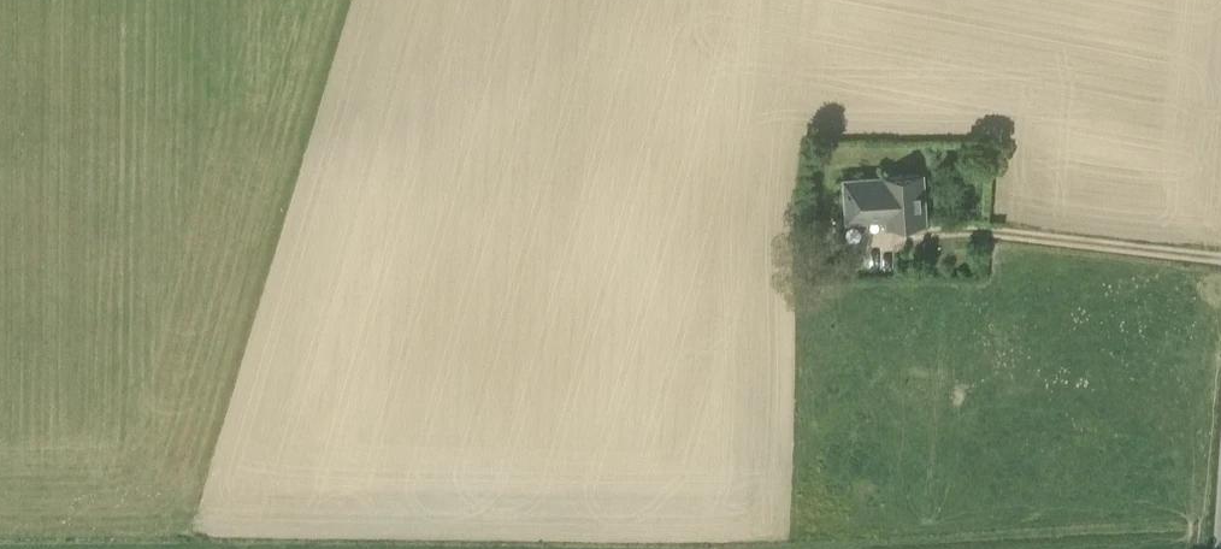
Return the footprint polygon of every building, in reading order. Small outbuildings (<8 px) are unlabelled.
[(927,221),(924,173),(845,178),(848,219),(888,217),(888,223),(927,221)]
